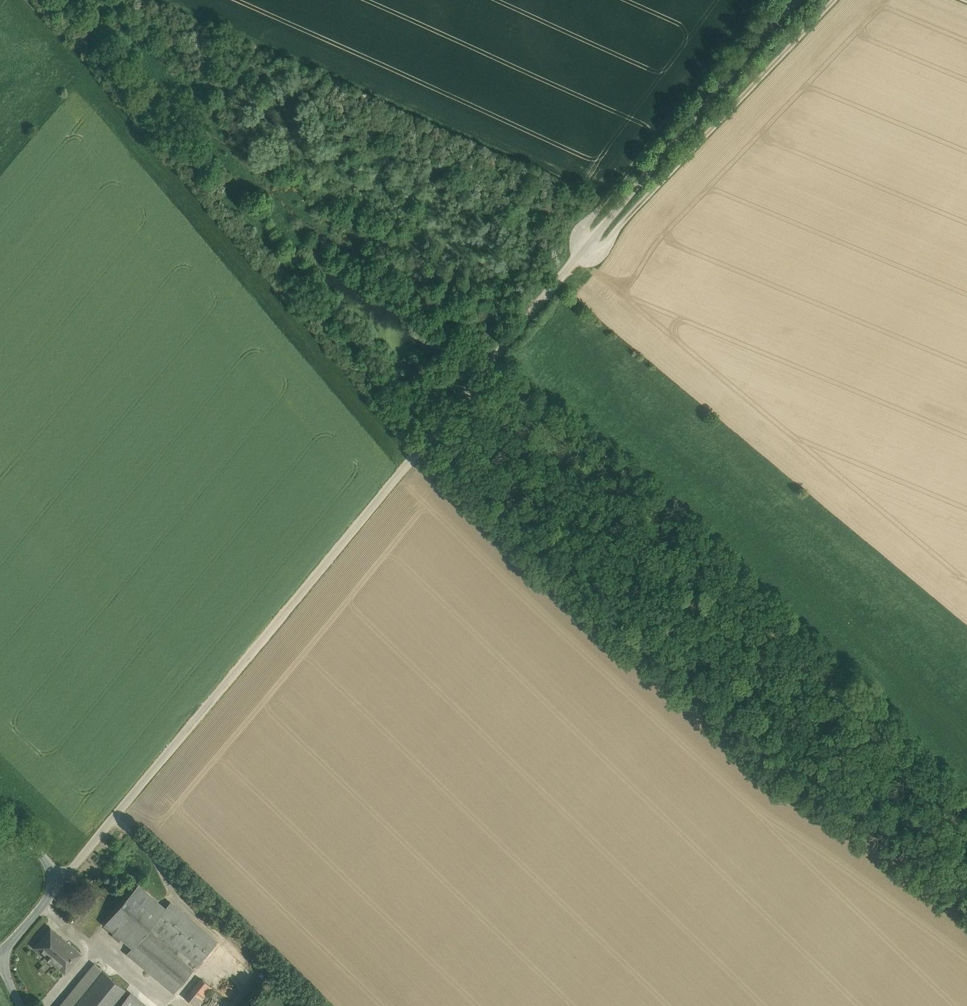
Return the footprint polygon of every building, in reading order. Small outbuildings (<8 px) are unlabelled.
[(137,885),(105,924),(133,947),(146,931),(151,925),(165,909),(137,885)] [(216,941),(170,902),(165,909),(151,925),(197,963),(216,941)] [(80,953),(50,928),(35,946),(41,952),(42,950),(48,955),(46,958),(47,959),(50,956),(60,964),(58,966),(65,972),(80,953)] [(192,970),(146,931),(133,947),(127,953),(174,992),(192,970)] [(103,970),(94,963),(90,968),(99,975),(103,970)] [(99,975),(90,968),(86,973),(95,980),(99,975)] [(74,1005),(110,1005),(121,993),(125,988),(103,970),(99,975),(95,980),(90,986),(74,1005)] [(95,980),(86,973),(81,978),(90,986),(95,980)] [(59,1005),(74,1005),(90,986),(81,978),(59,1005)] [(186,999),(195,1005),(211,987),(202,979),(186,999)] [(110,1005),(119,1005),(126,998),(121,993),(110,1005)] [(130,993),(126,998),(119,1005),(146,1005),(130,993)]
